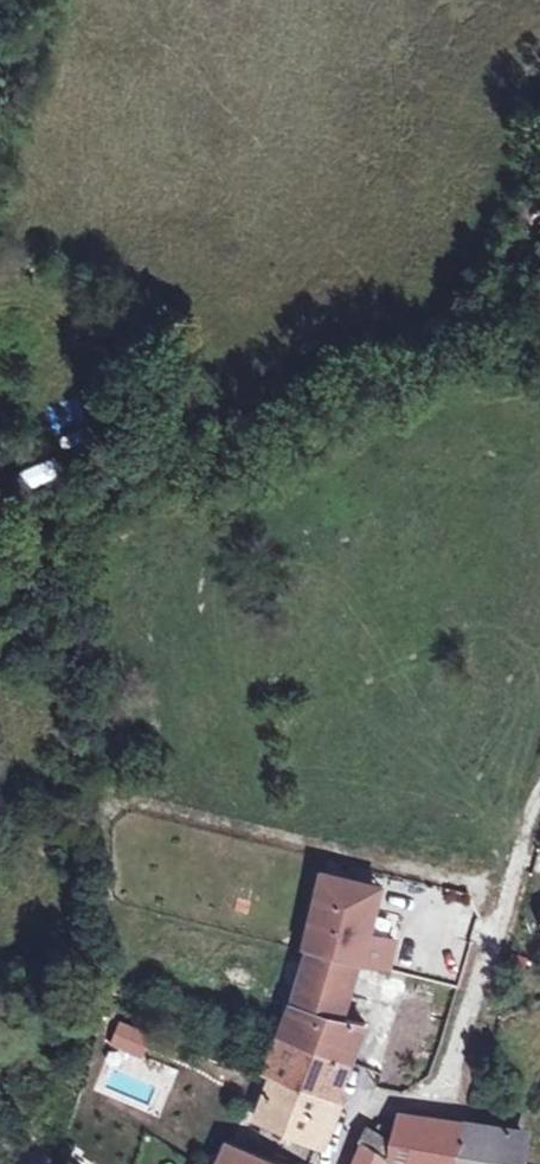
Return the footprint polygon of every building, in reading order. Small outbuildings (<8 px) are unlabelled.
[(326,875),(321,900),(377,912),(382,889),(326,875)] [(306,949),(359,962),(389,969),(396,943),(371,936),(377,912),(321,900),(306,949)] [(306,949),(306,952),(310,953),(291,1007),(279,1039),(349,1068),(365,1026),(341,1019),(359,962),(306,949)] [(266,1075),(276,1079),(334,1103),(343,1082),(349,1068),(279,1039),(266,1075)] [(489,1056),(492,1050),(483,1047),(481,1055),(489,1056)] [(252,1154),(279,1163),(310,1163),(334,1103),(276,1079),(260,1122),(262,1123),(252,1154)] [(463,1125),(401,1117),(397,1136),(391,1159),(411,1163),(459,1163),(463,1125)] [(391,1159),(397,1136),(382,1123),(376,1132),(369,1127),(360,1142),(364,1144),(391,1159)] [(463,1125),(459,1163),(519,1163),(522,1133),(463,1125)] [(391,1159),(364,1144),(355,1163),(389,1163),(391,1159)] [(252,1154),(239,1149),(229,1145),(222,1163),(279,1163),(252,1154)]
